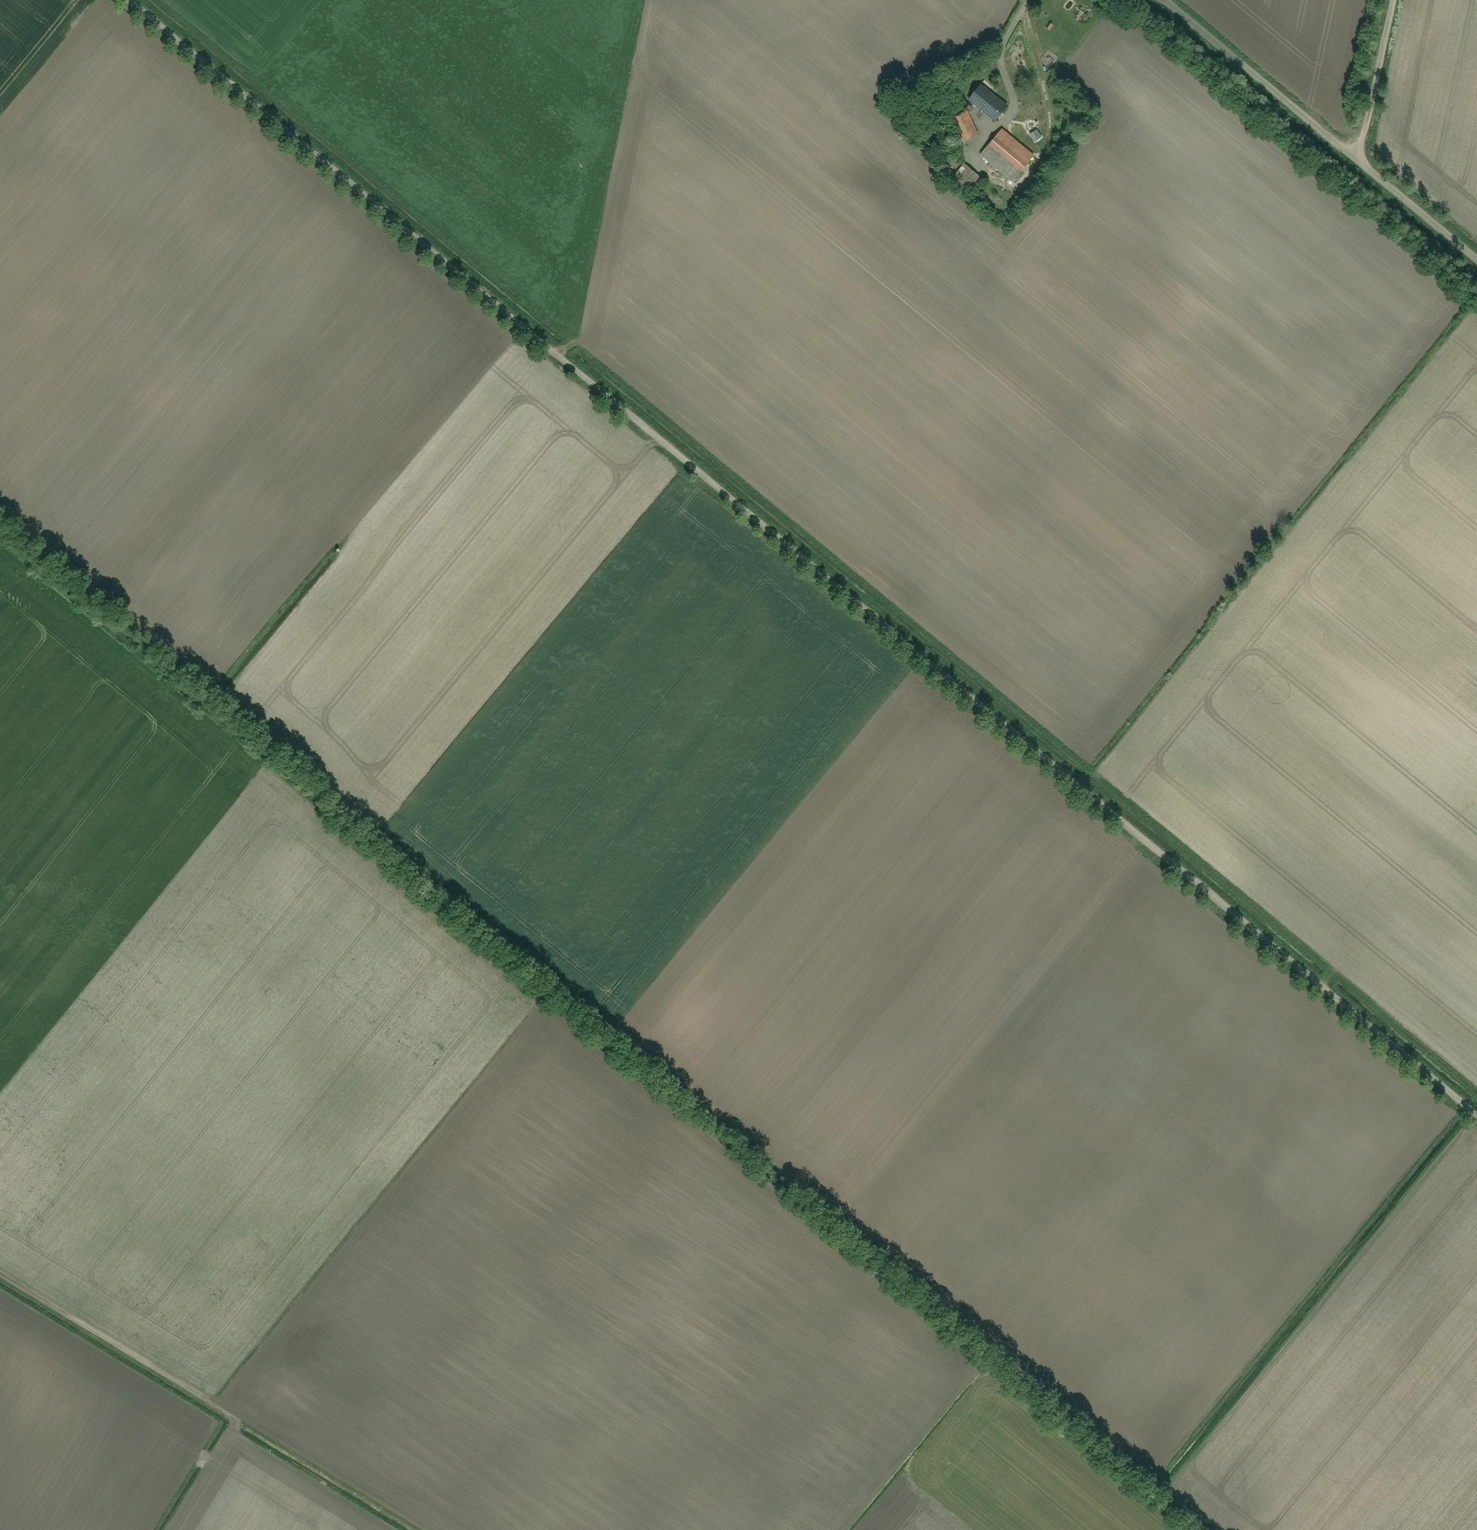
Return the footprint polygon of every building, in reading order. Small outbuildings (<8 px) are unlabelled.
[(971,99),(993,120),(1005,108),(984,86),(971,99)] [(968,112),(953,118),(962,142),(977,137),(968,112)] [(1017,139),(1002,128),(981,155),(1018,185),(1034,165),(1011,147),(1017,139)] [(978,174),(966,165),(947,190),(954,196),(959,189),(964,193),(978,174)]
